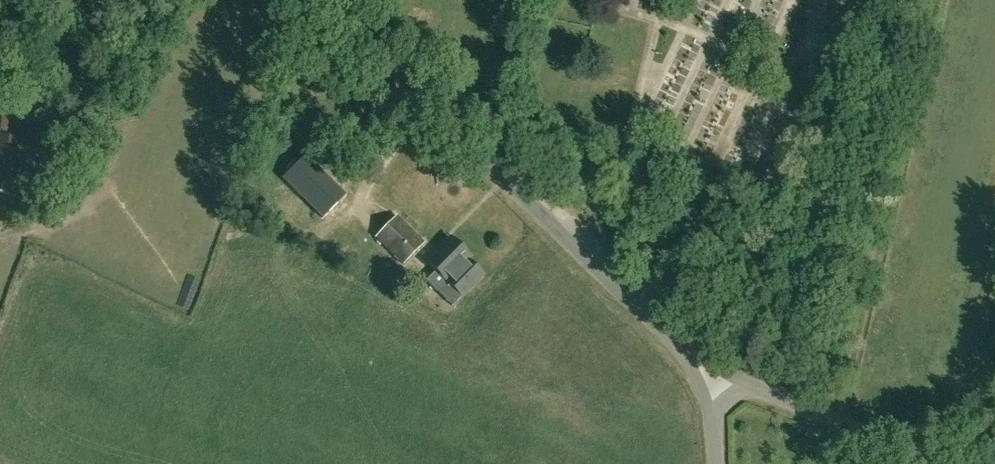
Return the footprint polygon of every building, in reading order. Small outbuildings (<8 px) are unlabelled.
[(25,180),(34,181),(38,160),(28,158),(31,143),(6,139),(6,137),(0,136),(0,192),(13,194),(16,181),(20,181),(20,179),(25,180)] [(308,187),(329,211),(347,197),(325,174),(308,187)] [(395,216),(374,237),(401,263),(422,242),(395,216)] [(450,236),(425,261),(437,272),(432,277),(439,284),(444,279),(445,281),(470,256),(450,236)]
